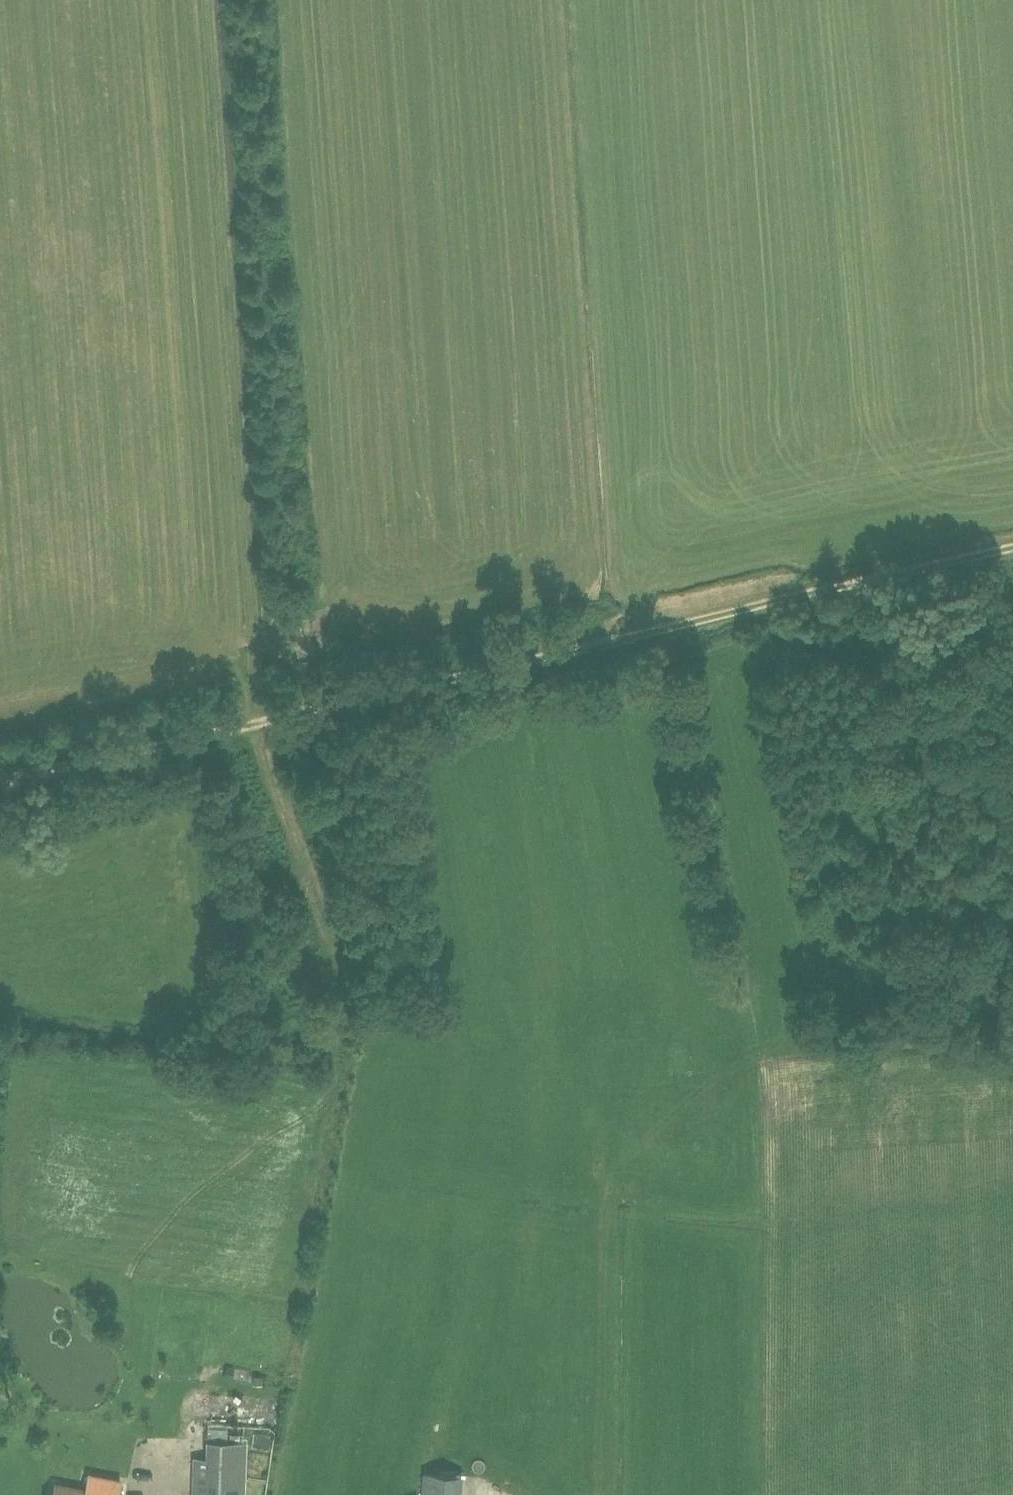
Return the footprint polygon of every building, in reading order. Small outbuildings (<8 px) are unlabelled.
[(192,1492),(192,1494),(245,1494),(245,1493),(247,1442),(206,1441),(205,1458),(193,1458),(192,1492)] [(425,1474),(424,1494),(466,1494),(466,1476),(425,1474)] [(55,1485),(53,1494),(106,1494),(55,1485)]
